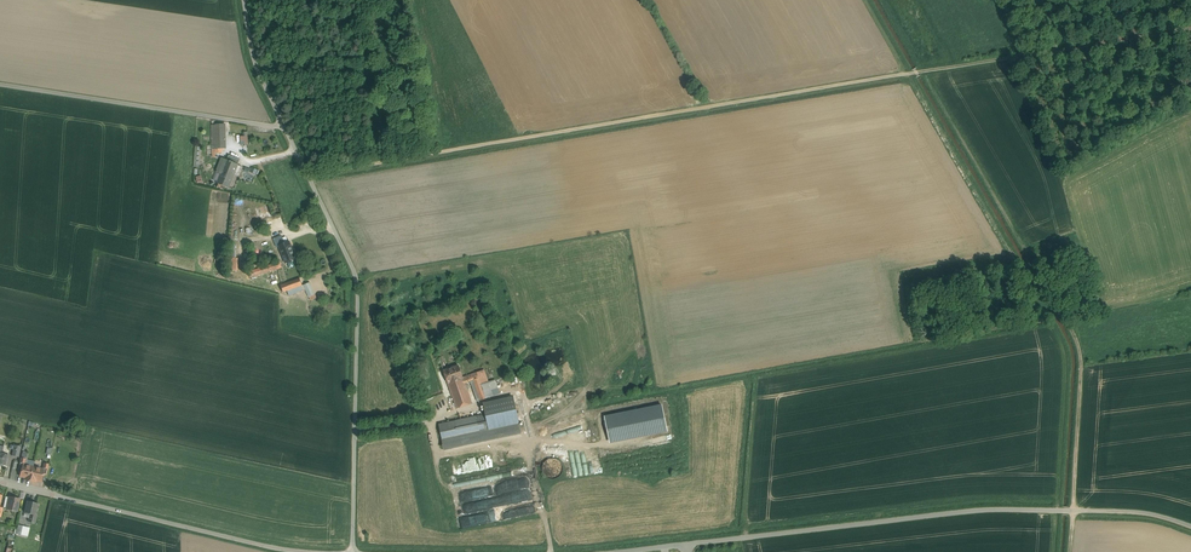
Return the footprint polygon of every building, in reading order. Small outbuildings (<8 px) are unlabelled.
[(213,126),(214,151),(229,150),(228,125),(213,126)] [(248,145),(248,136),(240,136),(240,145),(248,145)] [(222,175),(218,184),(231,189),(241,166),(222,158),(216,173),(222,175)] [(281,248),(287,265),(300,261),(293,241),(287,243),(284,237),(274,240),(278,249),(281,248)] [(284,269),(282,262),(251,271),(253,279),(284,269)] [(304,286),(302,280),(283,287),(286,293),(304,286)] [(318,299),(312,284),(305,286),(312,302),(318,299)] [(461,365),(443,371),(448,385),(466,379),(465,378),(461,365)] [(472,383),(479,404),(503,395),(498,380),(491,382),(487,370),(465,378),(466,379),(468,385),(472,383)] [(448,385),(457,411),(475,404),(468,385),(466,379),(448,385)] [(489,414),(440,425),(447,455),(525,438),(516,397),(486,403),(489,414)] [(661,404),(603,414),(608,442),(666,432),(661,404)] [(21,447),(14,445),(12,456),(19,457),(21,447)] [(0,453),(0,464),(6,466),(8,455),(2,453),(2,454),(0,453)] [(33,467),(23,465),(20,476),(28,478),(27,480),(30,481),(33,467)] [(42,469),(33,467),(30,481),(33,481),(33,479),(41,481),(43,474),(44,469),(42,469)] [(510,501),(532,495),(527,479),(500,486),(500,483),(487,487),(489,495),(494,494),(494,495),(507,492),(510,501)] [(20,499),(9,497),(9,498),(7,508),(7,509),(17,511),(20,499)] [(38,504),(27,501),(25,513),(30,514),(29,518),(36,519),(37,515),(36,515),(38,504)] [(23,526),(21,535),(28,536),(30,527),(23,526)]
